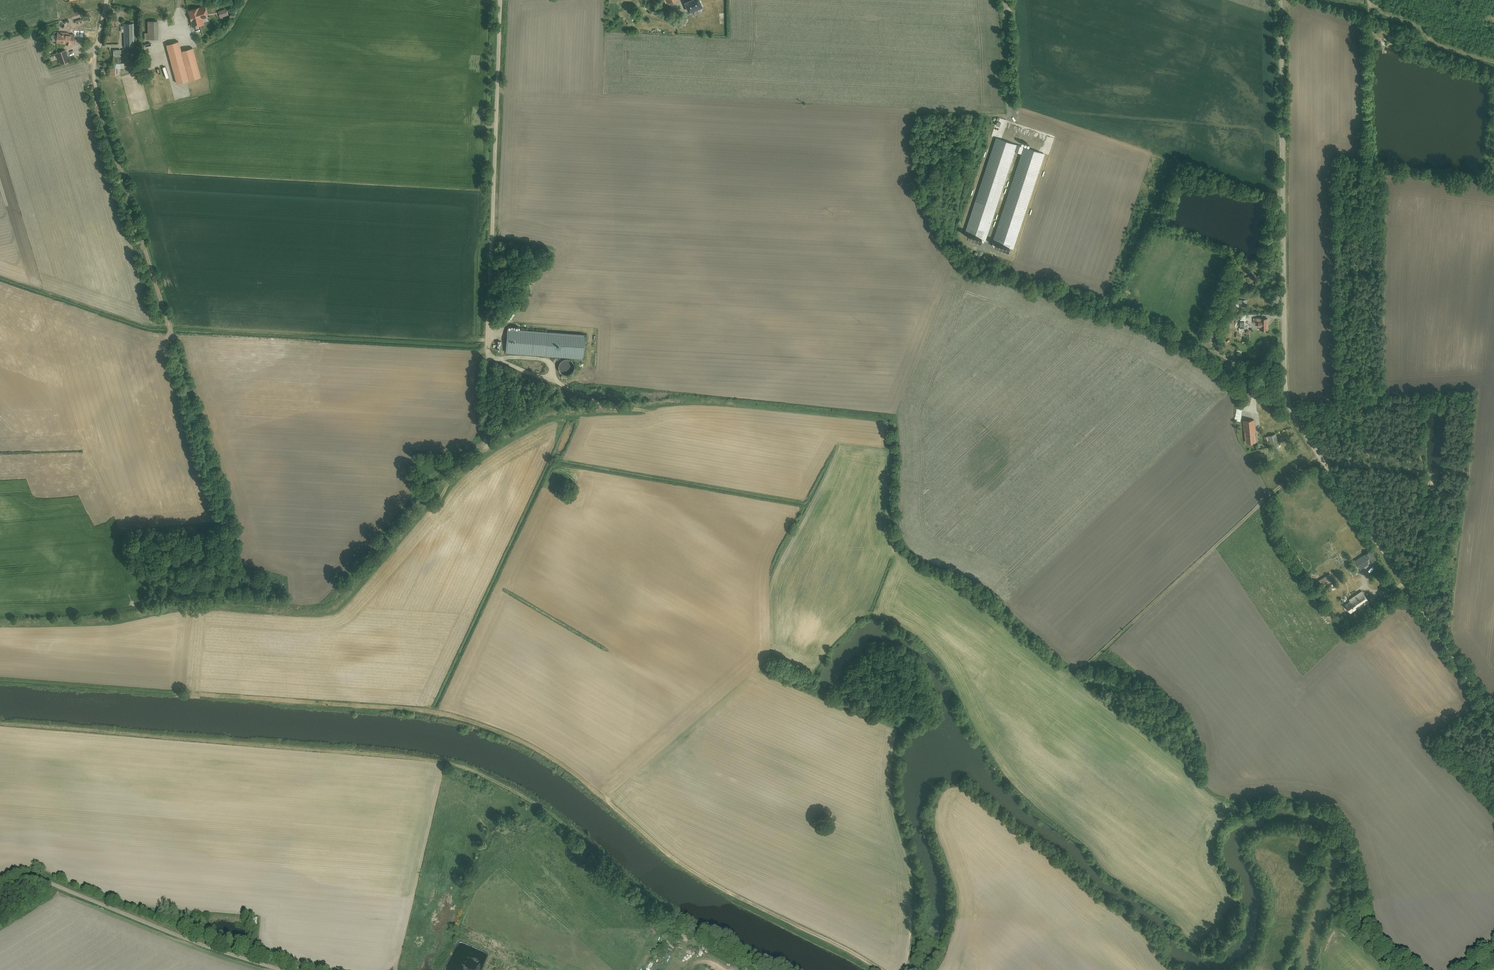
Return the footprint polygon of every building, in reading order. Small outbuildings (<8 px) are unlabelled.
[(687,13),(700,8),(697,0),(689,0),(683,3),(687,13)] [(203,6),(186,11),(191,28),(200,25),(199,19),(206,17),(203,6)] [(109,16),(111,27),(117,25),(114,15),(109,16)] [(146,22),(146,40),(157,40),(157,22),(146,22)] [(122,24),(123,48),(133,48),(132,24),(122,24)] [(56,34),(56,43),(73,44),(73,35),(56,34)] [(162,46),(167,60),(175,57),(170,43),(162,46)] [(178,51),(186,81),(199,78),(191,48),(178,51)] [(64,51),(56,54),(59,65),(68,62),(64,51)] [(112,57),(112,69),(120,69),(120,58),(112,57)] [(1267,331),(1267,318),(1258,318),(1258,331),(1267,331)] [(507,330),(505,354),(544,357),(546,333),(507,330)] [(569,360),(563,359),(559,362),(557,366),(557,371),(560,375),(567,377),(572,374),(574,371),(574,365),(569,360)] [(1244,404),(1248,405),(1252,393),(1247,392),(1244,404)] [(1254,420),(1242,421),(1245,444),(1256,443),(1254,420)] [(1278,446),(1275,434),(1267,436),(1270,448),(1278,446)] [(1353,560),(1358,569),(1373,561),(1368,551),(1353,560)] [(1318,582),(1322,588),(1335,580),(1331,574),(1318,582)] [(1342,604),(1350,615),(1369,603),(1361,591),(1342,604)]
